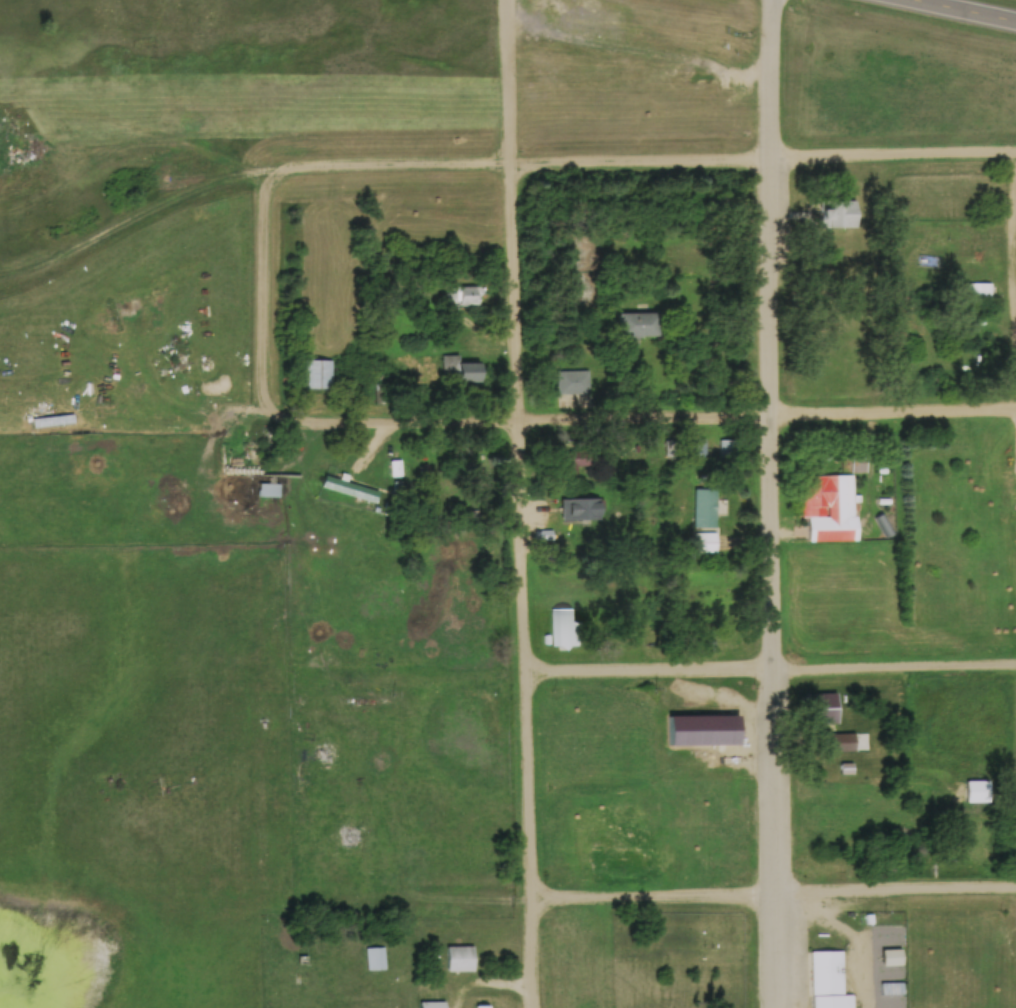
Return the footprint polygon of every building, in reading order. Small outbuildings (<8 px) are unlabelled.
[(854,200),(819,200),(819,210),(808,210),(808,226),(854,226),(854,200)] [(914,264),(942,264),(942,254),(914,254),(914,264)] [(975,282),(975,297),(996,297),(996,282),(975,282)] [(440,304),(478,304),(478,286),(440,286),(440,304)] [(649,335),(649,313),(612,313),(612,335),(649,335)] [(458,354),(440,354),(440,381),(478,380),(478,362),(458,363),(458,354)] [(301,359),(301,388),(330,388),(330,359),(301,359)] [(690,458),(706,458),(706,438),(690,438),(690,458)] [(736,457),(736,440),(723,440),(723,457),(736,457)] [(553,472),(580,472),(580,452),(554,451),(553,472)] [(372,502),(376,488),(338,476),(337,477),(321,472),(317,485),(372,502)] [(800,475),(801,540),(855,539),(854,474),(800,475)] [(277,496),(277,482),(246,482),(246,496),(277,496)] [(717,526),(717,504),(720,504),(720,487),(691,487),(691,526),(717,526)] [(593,522),(593,497),(558,497),(558,522),(593,522)] [(893,537),(893,524),(879,524),(879,537),(893,537)] [(552,530),(532,530),(532,538),(552,538),(552,530)] [(717,531),(692,531),(692,552),(717,552),(717,531)] [(548,608),(549,633),(543,633),(543,647),(583,646),(582,620),(571,620),(571,607),(548,608)] [(834,692),(801,693),(802,714),(811,714),(812,721),(835,720),(834,692)] [(731,744),(730,714),(659,715),(659,745),(731,744)] [(336,747),(314,747),(314,761),(336,761),(336,747)] [(475,971),(475,945),(444,945),(444,971),(475,971)] [(365,970),(384,969),(384,947),(365,947),(365,970)] [(840,993),(840,950),(808,949),(808,1007),(851,1007),(851,993),(840,993)]
